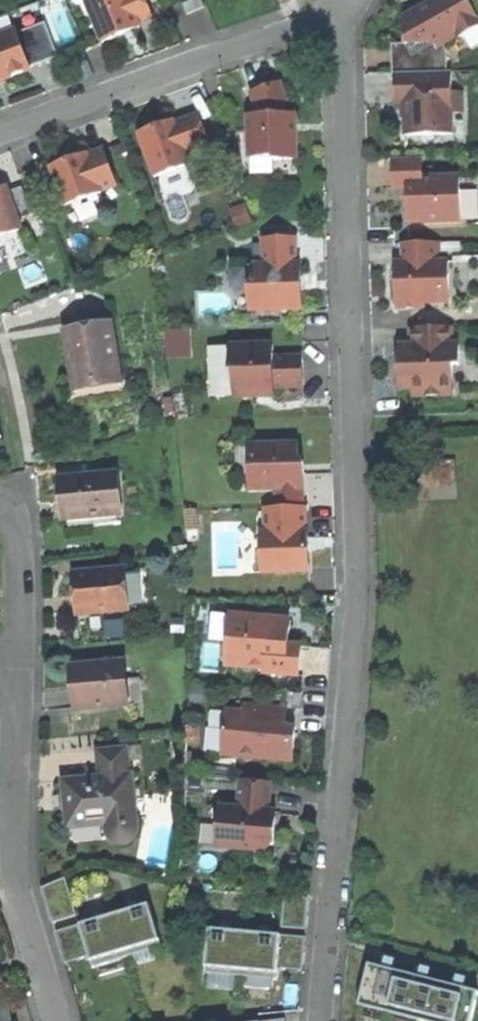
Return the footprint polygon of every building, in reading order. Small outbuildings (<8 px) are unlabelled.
[(100,42),(112,37),(121,34),(120,30),(135,24),(135,22),(150,15),(143,0),(88,0),(83,2),(100,42)] [(392,73),(444,72),(444,51),(439,43),(454,35),(455,37),(477,24),(470,11),(473,0),(432,0),(402,17),(402,26),(402,44),(388,44),(389,73),(392,73)] [(0,36),(0,77),(2,76),(3,79),(15,74),(27,70),(26,68),(55,57),(42,23),(14,34),(13,31),(0,36)] [(136,27),(135,24),(120,30),(121,34),(136,27)] [(402,135),(450,134),(450,113),(460,113),(460,91),(449,92),(449,72),(444,72),(392,73),(393,103),(401,102),(401,109),(405,109),(405,117),(401,117),(402,135)] [(271,160),(293,160),(293,131),(289,131),(290,115),(288,115),(277,83),(248,92),(256,115),(246,116),(246,158),(271,158),(271,160)] [(207,145),(197,115),(172,124),(171,121),(159,125),(135,134),(151,177),(186,164),(182,153),(207,145)] [(86,155),(84,154),(69,159),(48,167),(62,206),(99,192),(98,190),(114,185),(101,149),(86,155)] [(405,222),(457,221),(456,177),(419,177),(419,157),(389,158),(390,187),(404,187),(409,187),(409,200),(405,204),(405,222)] [(5,192),(3,187),(0,188),(0,236),(18,230),(14,220),(29,215),(18,187),(5,192)] [(247,310),(298,309),(299,283),(293,283),(293,263),(293,238),(287,238),(287,233),(274,233),(274,238),(261,238),(261,265),(257,265),(252,270),(252,281),(247,285),(247,310)] [(394,308),(422,308),(422,302),(446,302),(446,261),(437,261),(437,242),(401,242),(401,262),(399,262),(399,280),(394,280),(394,308)] [(247,265),(247,285),(252,281),(252,270),(257,265),(256,265),(247,265)] [(107,322),(63,329),(72,386),(92,383),(119,379),(107,322)] [(410,395),(450,395),(450,365),(457,365),(457,344),(449,344),(448,326),(408,326),(408,344),(401,344),(401,364),(396,364),(396,387),(410,387),(410,395)] [(256,392),(272,392),(273,386),(300,386),(300,368),(300,357),(272,357),(271,345),(229,345),(229,370),(233,370),(233,396),(256,396),(256,392)] [(120,384),(119,379),(92,383),(72,386),(73,391),(120,384)] [(272,492),(273,507),(302,506),(301,473),(296,472),(296,460),(296,443),(246,443),(246,445),(232,445),(232,477),(246,476),(246,491),(272,492)] [(420,461),(421,484),(452,483),(452,461),(420,461)] [(118,474),(58,478),(59,497),(61,520),(120,515),(118,474)] [(261,572),(307,571),(307,546),(307,531),(303,531),(303,506),(302,506),(273,507),(263,507),(264,533),(260,532),(261,572)] [(123,570),(73,574),(75,593),(77,615),(126,610),(123,570)] [(263,672),(297,674),(299,645),(286,644),(288,626),(262,624),(263,617),(229,614),(228,641),(223,645),(222,656),(225,659),(226,665),(263,667),(263,672)] [(288,619),(263,617),(262,624),(288,626),(288,623),(288,619)] [(124,662),(70,667),(73,686),(75,709),(128,703),(124,662)] [(210,753),(292,760),(293,745),(294,732),(288,731),(284,727),(285,708),(243,704),(242,711),(213,709),(210,753)] [(126,749),(96,751),(98,778),(62,781),(65,807),(68,828),(105,826),(106,832),(110,840),(115,844),(121,846),(128,844),(134,838),(137,831),(132,775),(128,775),(126,749)] [(264,849),(273,841),(274,832),(274,826),(271,826),(272,810),(267,809),(269,782),(240,779),(238,806),(220,805),(219,822),(223,823),(222,845),(264,849)] [(44,889),(55,922),(78,914),(68,881),(44,889)] [(284,927),(308,929),(311,901),(287,899),(284,927)] [(98,922),(84,926),(94,957),(96,964),(162,942),(150,905),(136,909),(98,922)] [(68,965),(94,957),(84,926),(58,934),(68,965)] [(223,932),(212,931),(208,967),(278,973),(279,967),(281,937),(260,935),(223,932)] [(307,939),(281,937),(279,967),(304,969),(307,939)] [(371,967),(366,988),(362,1003),(432,1020),(473,1020),(477,1000),(477,994),(371,967)] [(10,1004),(0,1008),(0,1020),(14,1020),(10,1004)]
